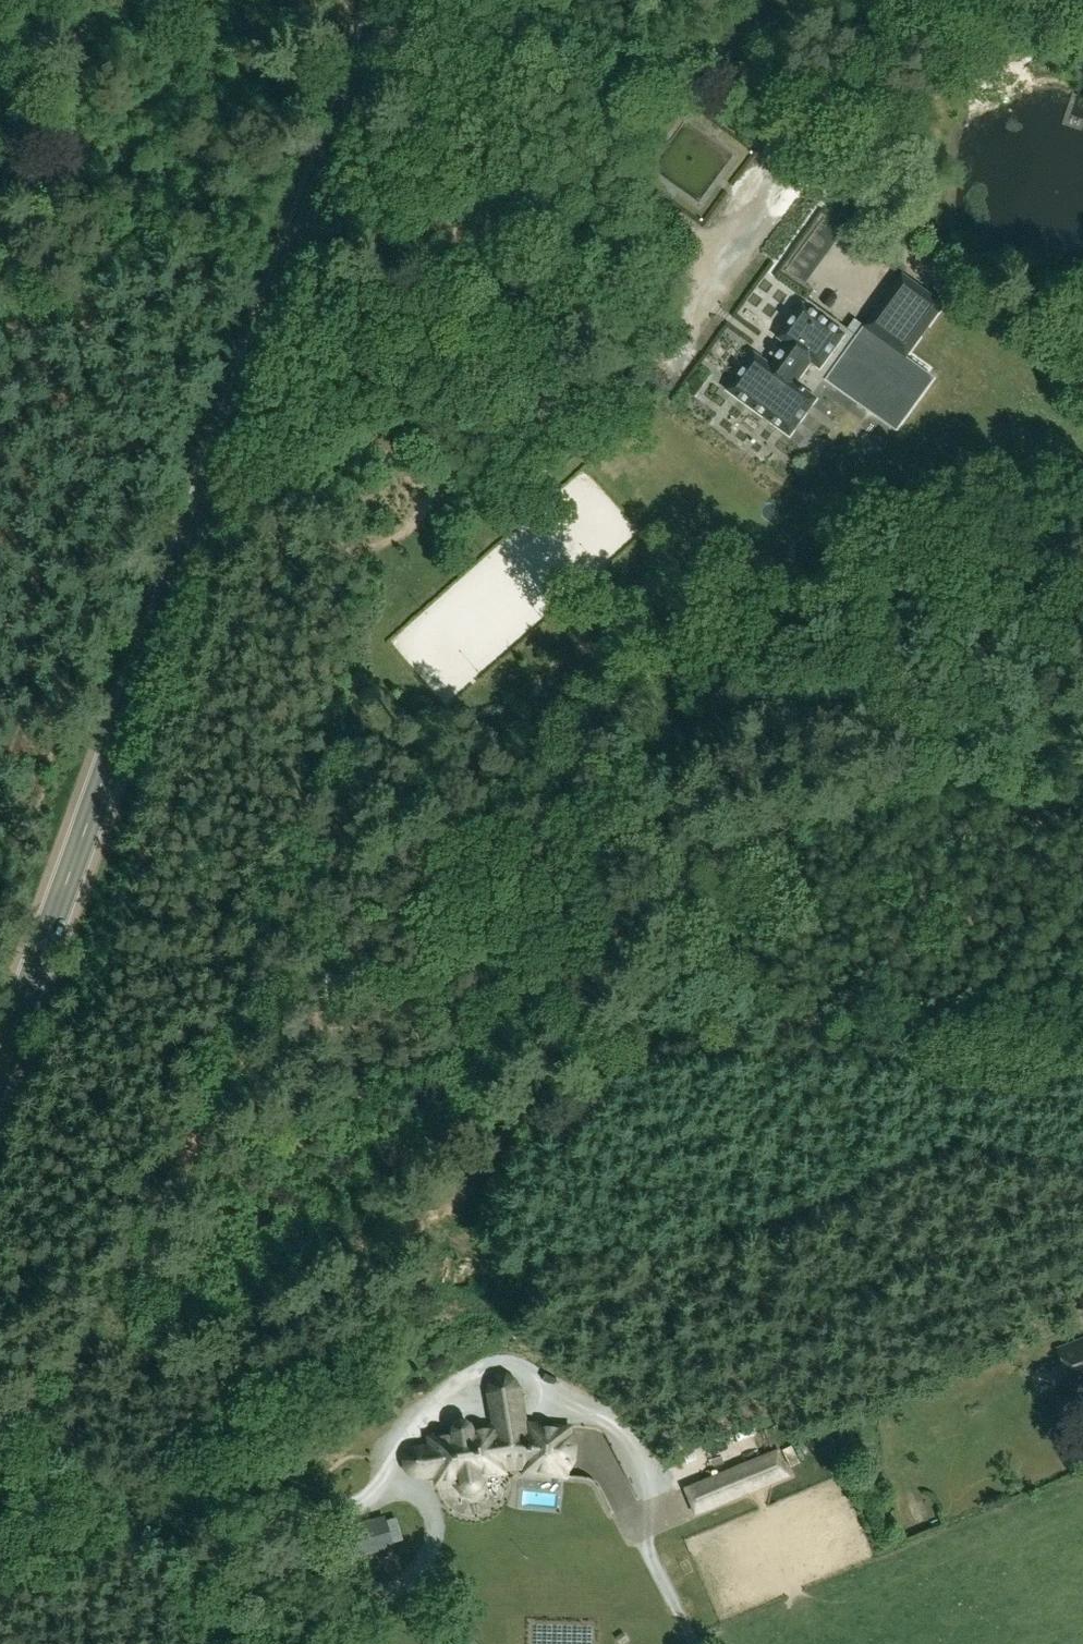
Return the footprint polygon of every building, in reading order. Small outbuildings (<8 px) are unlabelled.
[(841,264),(858,227),(835,217),(819,254),(841,264)] [(861,328),(896,352),(905,358),(943,304),(901,274),(861,328)] [(844,337),(803,307),(779,340),(787,346),(771,369),(754,356),(728,392),(790,437),(816,401),(795,387),(811,365),(820,371),(820,370),(829,376),(825,381),(895,433),(933,381),(863,329),(834,369),(826,363),(844,337)] [(1074,1389),(1082,1385),(1082,1340),(1059,1350),(1074,1389)] [(518,1470),(563,1475),(565,1468),(572,1463),(574,1443),(568,1436),(568,1430),(549,1429),(550,1422),(543,1421),(543,1428),(512,1425),(471,1432),(470,1426),(468,1424),(466,1423),(464,1422),(461,1422),(459,1423),(457,1425),(456,1427),(455,1429),(455,1435),(450,1435),(448,1435),(444,1435),(440,1435),(437,1436),(434,1437),(431,1439),(432,1448),(416,1449),(415,1449),(413,1450),(411,1452),(410,1453),(408,1455),(407,1457),(407,1460),(408,1470),(411,1473),(414,1474),(417,1475),(420,1475),(436,1473),(438,1483),(459,1479),(461,1489),(463,1492),(466,1494),(470,1495),(473,1495),(477,1494),(479,1491),(481,1488),(482,1485),(481,1476),(518,1470)] [(779,1451),(683,1491),(694,1519),(791,1480),(779,1451)] [(331,1534),(332,1538),(310,1545),(319,1573),(395,1549),(385,1518),(331,1534)]
